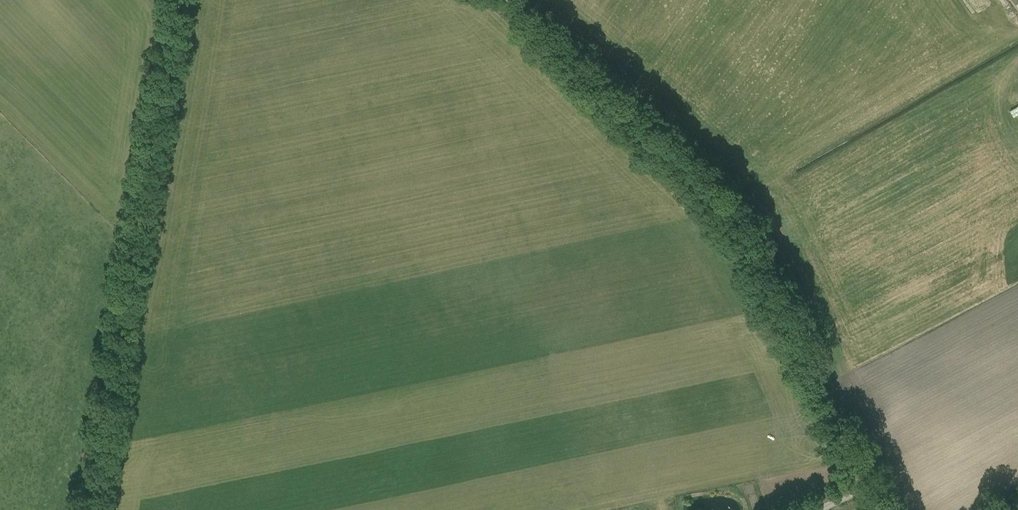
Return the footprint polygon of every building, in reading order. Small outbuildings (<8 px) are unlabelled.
[(1014,117),(1017,115),(1017,92),(1017,89),(1004,96),(1014,117)]
